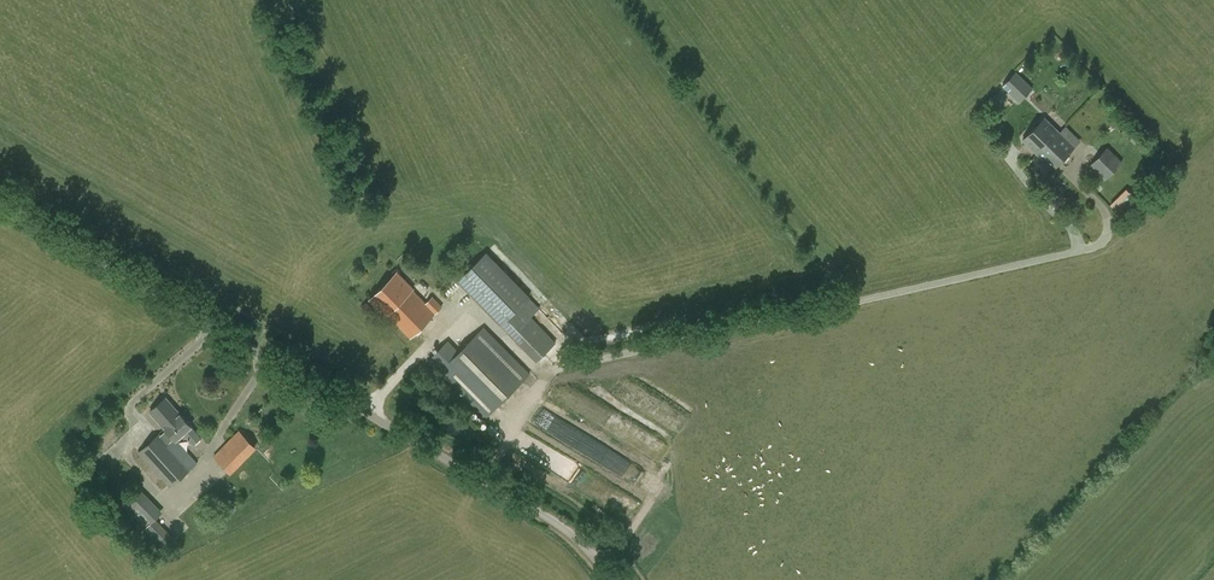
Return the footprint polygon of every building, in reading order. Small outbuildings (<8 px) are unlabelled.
[(1033,88),(1016,71),(1002,85),(1019,102),(1033,88)] [(1022,140),(1037,155),(1059,132),(1045,117),(1022,140)] [(1059,132),(1037,155),(1053,170),(1074,147),(1059,132)] [(1123,164),(1126,162),(1121,157),(1119,159),(1108,148),(1090,165),(1105,179),(1121,163),(1123,164)] [(1137,200),(1126,188),(1110,204),(1122,215),(1137,200)] [(486,252),(457,281),(501,325),(530,297),(486,252)] [(411,337),(442,306),(432,296),(426,302),(413,289),(414,289),(397,272),(370,299),(387,316),(388,314),(411,337)] [(486,418),(531,373),(485,326),(460,350),(448,339),(428,359),(486,418)] [(165,428),(167,430),(160,435),(159,434),(138,451),(170,487),(198,463),(177,439),(183,434),(193,445),(202,437),(192,426),(181,414),(180,414),(166,397),(150,411),(165,427),(165,428)] [(234,474),(261,447),(243,428),(215,454),(234,474)] [(163,553),(175,540),(155,521),(166,509),(142,485),(122,504),(145,527),(137,535),(157,556),(162,551),(163,553)]
